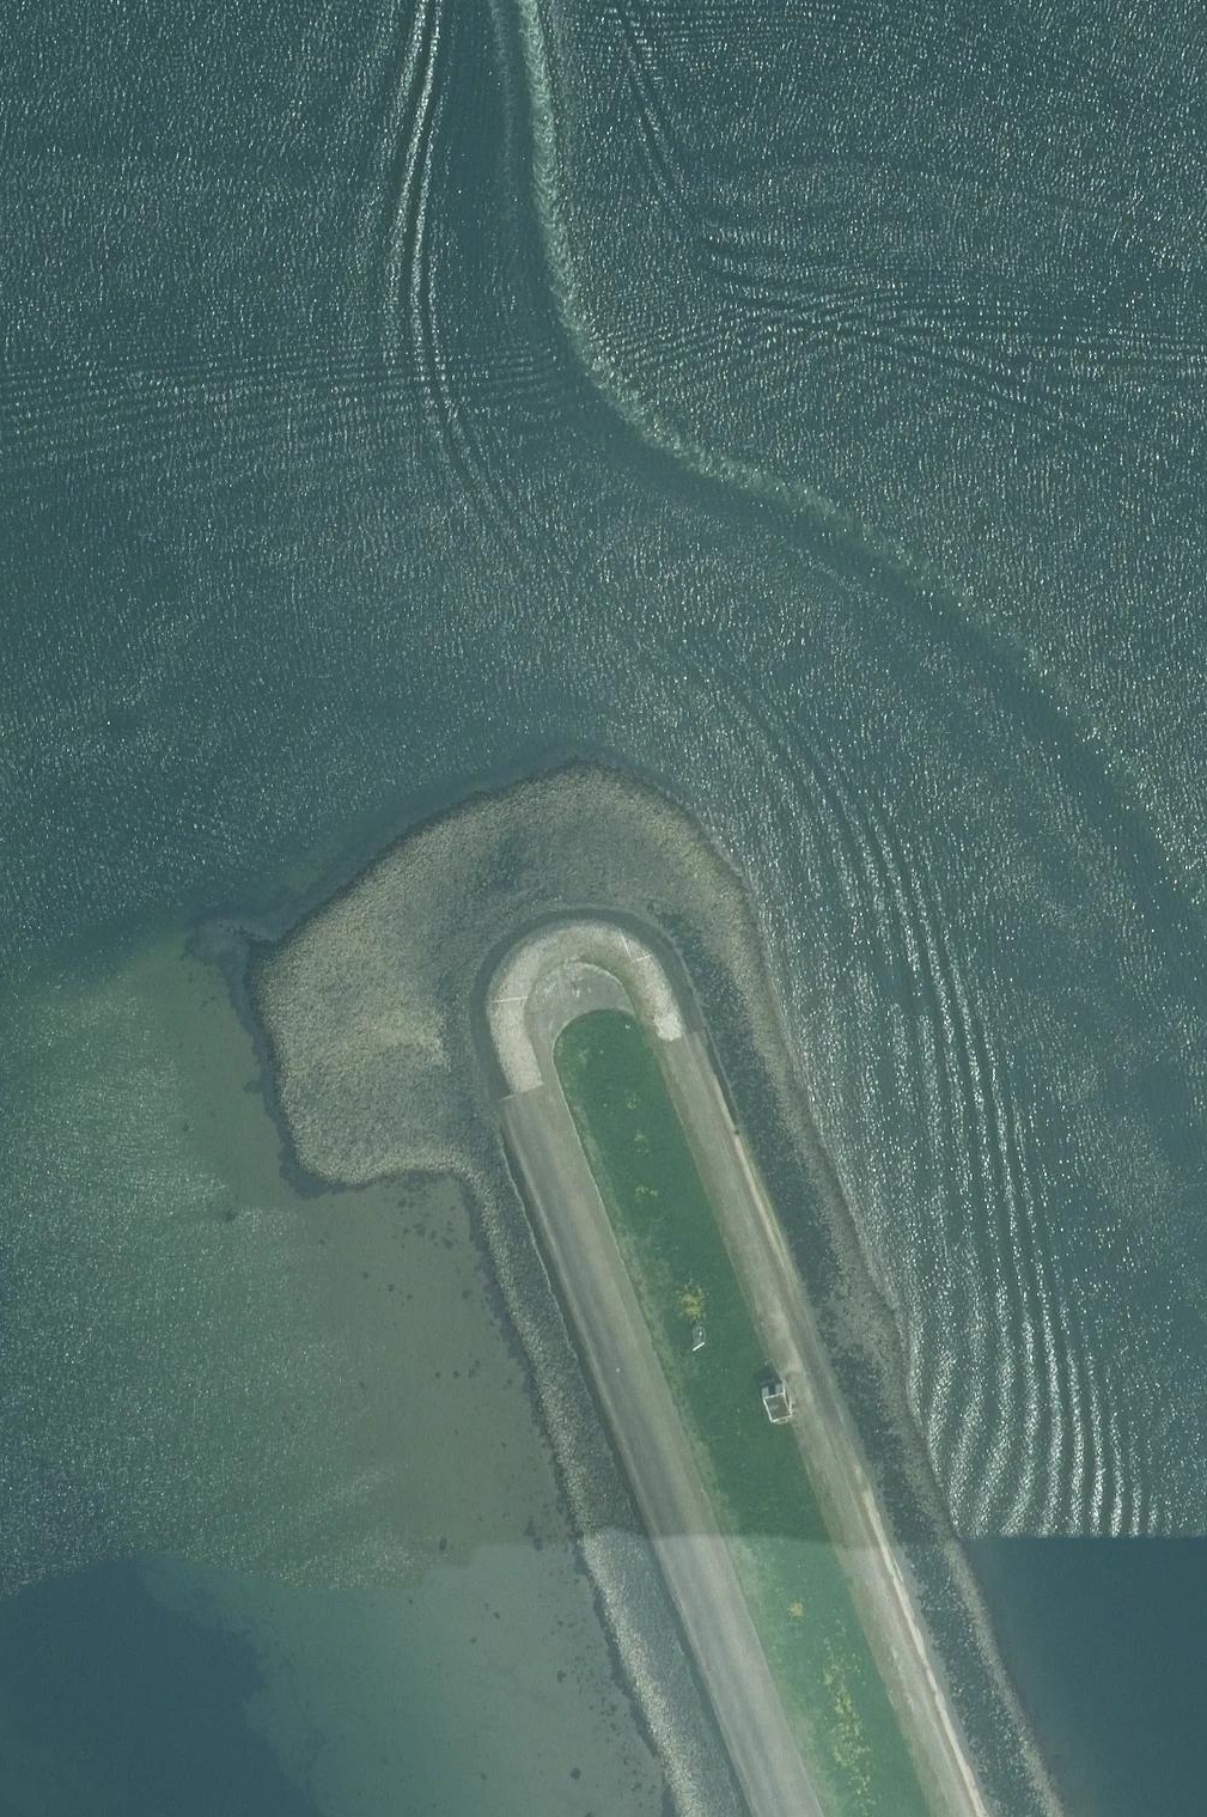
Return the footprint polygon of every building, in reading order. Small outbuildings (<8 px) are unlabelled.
[(771,1412),(783,1407),(789,1404),(780,1382),(762,1389),(771,1412)]
